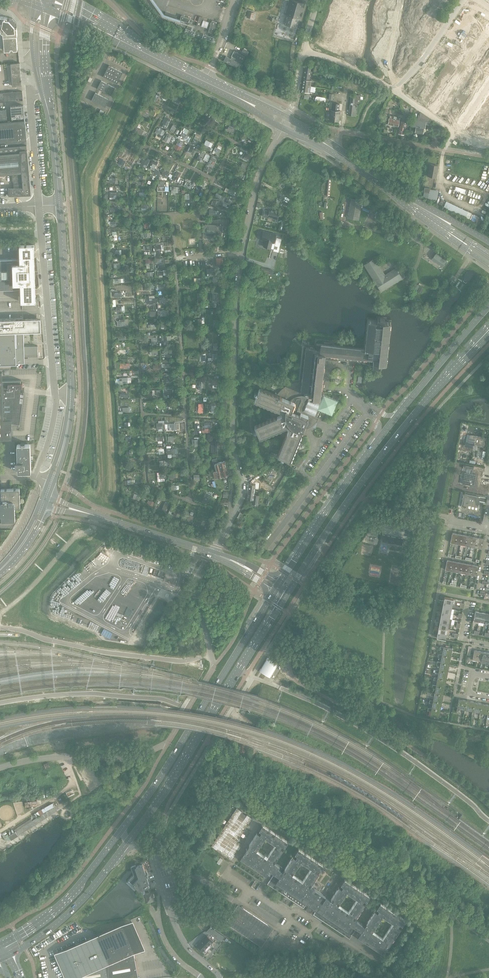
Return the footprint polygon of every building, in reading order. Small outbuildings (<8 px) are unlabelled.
[(301,19),(305,3),(292,0),(289,0),(285,15),(287,16),(284,25),(295,28),(298,18),(301,19)] [(419,3),(415,7),(426,15),(429,10),(419,3)] [(473,3),(470,7),(478,13),(480,15),(483,10),(473,3)] [(415,7),(412,12),(423,19),(426,15),(415,7)] [(470,7),(467,12),(475,18),(475,17),(478,13),(470,7)] [(412,12),(409,16),(420,24),(423,19),(412,12)] [(467,12),(464,16),(474,23),(477,19),(475,17),(475,18),(467,12)] [(17,27),(15,27),(15,26),(9,19),(8,19),(8,17),(0,15),(0,16),(0,30),(1,30),(3,32),(4,47),(5,50),(18,49),(17,42),(17,35),(18,35),(17,27)] [(409,16),(406,21),(417,28),(420,24),(409,16)] [(464,16),(460,21),(464,23),(462,25),(469,30),(474,23),(464,16)] [(217,22),(212,21),(208,32),(213,34),(217,22)] [(458,26),(456,30),(464,36),(467,32),(468,33),(469,30),(462,25),(460,28),(458,26)] [(456,30),(453,34),(462,40),(464,41),(465,39),(466,37),(464,36),(456,30)] [(382,47),(379,51),(383,54),(386,56),(387,57),(390,59),(394,62),(397,57),(398,56),(406,44),(401,40),(397,37),(391,34),(390,35),(388,39),(385,42),(385,43),(383,46),(382,47)] [(453,34),(451,37),(459,43),(462,40),(453,34)] [(451,37),(448,41),(459,48),(461,45),(461,44),(459,43),(451,37)] [(448,41),(446,45),(456,52),(459,48),(448,41)] [(446,45),(443,49),(452,54),(451,55),(453,56),(454,56),(456,52),(446,45)] [(443,49),(440,52),(449,58),(451,55),(452,54),(443,49)] [(242,62),(245,56),(234,51),(231,56),(235,58),(234,60),(227,57),(224,61),(241,70),(243,65),(240,63),(241,61),(242,62)] [(440,52),(438,56),(447,62),(449,58),(440,52)] [(438,56),(435,60),(444,66),(447,62),(438,56)] [(480,63),(481,63),(488,69),(488,64),(484,60),(482,59),(480,62),(480,63)] [(19,63),(11,64),(11,66),(13,86),(22,85),(20,63),(19,63)] [(433,64),(429,67),(439,76),(442,73),(444,71),(437,63),(434,66),(433,64)] [(478,67),(488,73),(488,72),(488,69),(481,63),(479,66),(478,67)] [(109,65),(103,77),(104,77),(117,83),(117,84),(123,72),(122,72),(109,65)] [(475,69),(475,70),(477,71),(486,77),(488,73),(478,67),(479,66),(478,66),(477,66),(475,69)] [(429,67),(426,71),(435,80),(439,76),(429,67)] [(426,71),(422,75),(431,84),(435,80),(426,71)] [(477,71),(474,74),(483,80),(486,77),(477,71)] [(422,75),(418,79),(426,87),(427,88),(431,84),(422,75)] [(474,77),(471,81),(479,87),(482,83),(474,77)] [(418,79),(414,83),(423,91),(426,87),(418,79)] [(111,96),(115,87),(101,81),(102,80),(101,80),(97,88),(97,89),(98,88),(111,95),(111,96)] [(471,81),(468,85),(477,91),(479,87),(471,81)] [(413,88),(411,90),(417,96),(419,93),(420,95),(424,92),(424,91),(423,91),(414,83),(411,86),(413,88)] [(468,85),(465,89),(474,95),(477,91),(468,85)] [(465,89),(463,93),(471,99),(474,95),(465,89)] [(22,91),(0,93),(0,103),(23,101),(23,98),(22,91)] [(105,107),(109,99),(96,92),(95,92),(91,100),(92,100),(105,107)] [(463,93),(460,97),(469,103),(471,99),(463,93)] [(360,95),(351,94),(348,115),(358,116),(360,95)] [(460,97),(457,101),(466,107),(469,103),(460,97)] [(457,101),(455,105),(463,111),(466,107),(457,101)] [(481,108),(488,114),(488,109),(483,104),(481,108)] [(25,120),(24,105),(11,106),(12,122),(25,120)] [(455,105),(452,109),(460,115),(463,111),(455,105)] [(478,111),(487,117),(488,114),(481,108),(478,111)] [(452,109),(449,113),(458,119),(460,115),(452,109)] [(340,111),(331,110),(330,120),(339,121),(340,111)] [(478,111),(476,115),(484,121),(487,117),(478,111)] [(409,113),(403,112),(400,125),(399,133),(404,135),(409,113)] [(430,119),(420,112),(419,121),(412,119),(411,126),(416,127),(415,132),(423,134),(424,129),(425,129),(426,124),(429,124),(430,119)] [(449,113),(446,117),(452,121),(455,123),(458,119),(449,113)] [(476,115),(473,118),(482,124),(484,121),(476,115)] [(390,118),(389,118),(388,124),(398,126),(400,118),(397,117),(397,116),(394,116),(394,117),(390,116),(390,118)] [(473,118),(471,122),(480,128),(482,124),(473,118)] [(7,122),(0,123),(0,143),(25,141),(27,140),(25,123),(25,120),(12,122),(7,122)] [(471,122),(469,125),(477,131),(480,128),(471,122)] [(0,148),(0,175),(22,173),(23,188),(9,188),(9,196),(31,195),(27,151),(27,150),(27,145),(0,148)] [(438,166),(430,164),(428,176),(436,177),(438,166)] [(164,169),(161,175),(166,177),(170,171),(164,169)] [(439,190),(430,189),(430,188),(425,187),(424,192),(423,197),(429,198),(428,199),(431,200),(431,198),(437,199),(439,190)] [(359,220),(361,209),(363,201),(351,199),(347,218),(359,220)] [(469,218),(472,212),(446,201),(444,206),(469,218)] [(265,210),(263,217),(277,220),(279,211),(269,209),(269,211),(265,210)] [(395,222),(377,211),(375,214),(376,215),(375,217),(391,227),(395,222)] [(206,224),(205,225),(205,234),(213,235),(213,238),(215,238),(216,237),(217,235),(222,236),(223,226),(206,224)] [(263,231),(261,240),(266,241),(265,243),(264,247),(271,248),(272,243),(274,243),(276,234),(263,231)] [(20,260),(18,259),(16,259),(15,259),(13,259),(0,259),(0,290),(14,289),(15,289),(18,289),(19,289),(21,288),(21,298),(21,302),(36,302),(36,297),(35,256),(34,245),(20,246),(20,252),(20,257),(20,260)] [(442,266),(448,258),(438,251),(432,259),(442,266)] [(385,275),(374,258),(364,265),(381,291),(402,278),(396,268),(385,275)] [(275,392),(275,393),(274,394),(260,387),(255,399),(269,406),(269,407),(272,408),(272,409),(272,410),(271,411),(271,412),(272,413),(272,414),(272,415),(272,417),(272,418),(255,425),(260,437),(277,430),(278,431),(278,432),(279,433),(280,433),(281,434),(282,435),(283,436),(284,437),(285,437),(278,455),(290,460),(297,442),(299,443),(301,443),(301,442),(302,431),(302,429),(304,429),(305,429),(306,429),(307,429),(308,428),(309,428),(311,427),(312,426),(313,426),(313,425),(314,425),(315,424),(316,423),(317,422),(321,411),(332,415),(338,400),(323,394),(323,395),(320,395),(320,392),(323,393),(324,387),(324,379),(324,375),(322,375),(323,363),(324,363),(325,357),(326,357),(326,358),(329,358),(330,357),(337,358),(337,354),(341,355),(343,355),(368,357),(368,356),(370,356),(374,357),(373,365),(380,366),(380,363),(386,363),(390,322),(385,321),(385,318),(378,317),(378,320),(368,319),(365,347),(366,348),(366,349),(331,345),(331,343),(324,342),(324,344),(317,344),(318,344),(317,348),(306,347),(302,383),(301,383),(301,382),(301,381),(299,381),(297,382),(296,382),(294,382),(292,383),(291,383),(289,384),(287,385),(286,386),(285,387),(283,388),(281,389),(281,390),(279,392),(278,394),(275,392)] [(16,364),(16,363),(25,362),(25,357),(38,356),(38,346),(24,346),(24,332),(41,331),(41,318),(0,319),(0,365),(16,364)] [(24,391),(22,391),(22,387),(23,387),(22,383),(21,383),(21,380),(2,380),(2,372),(0,372),(0,440),(12,440),(12,423),(20,424),(24,391)] [(477,446),(483,447),(484,437),(471,435),(469,447),(474,448),(475,444),(478,445),(477,446)] [(30,444),(25,444),(25,442),(21,442),(21,444),(17,444),(17,461),(16,461),(16,467),(18,467),(18,472),(31,472),(30,444)] [(227,468),(225,461),(218,463),(217,458),(212,459),(212,461),(213,464),(214,464),(215,465),(217,471),(227,468)] [(217,471),(214,472),(215,479),(229,475),(227,468),(217,471)] [(463,483),(466,484),(475,486),(477,475),(472,474),(472,475),(470,474),(465,473),(463,483)] [(1,489),(2,501),(0,502),(0,520),(15,520),(15,507),(20,507),(20,488),(1,489)] [(254,492),(248,491),(247,499),(253,500),(252,504),(258,504),(259,495),(254,495),(254,492)] [(478,507),(479,503),(478,503),(479,497),(464,494),(465,494),(462,507),(461,507),(467,508),(468,505),(478,507)] [(403,539),(391,537),(384,535),(382,541),(402,545),(403,539)] [(443,650),(442,655),(451,656),(452,649),(440,646),(439,649),(443,650)] [(451,656),(442,655),(439,654),(438,657),(441,658),(441,662),(449,664),(451,656)] [(274,680),(282,666),(279,664),(268,657),(267,657),(259,670),(260,671),(270,678),(274,680)] [(449,664),(441,662),(437,662),(436,665),(440,665),(439,670),(448,672),(449,664)] [(448,672),(439,670),(436,669),(435,672),(439,673),(438,677),(446,679),(448,672)] [(446,679),(438,677),(434,677),(434,680),(437,681),(436,685),(445,687),(446,679)] [(445,687),(436,685),(433,685),(432,688),(436,688),(435,693),(443,695),(445,687)] [(442,702),(443,695),(435,693),(429,692),(429,694),(431,695),(434,696),(433,700),(442,702)] [(467,701),(459,699),(457,711),(460,712),(460,709),(465,709),(467,701)] [(442,702),(433,700),(430,700),(429,703),(433,704),(432,708),(440,710),(442,702)] [(474,702),(467,701),(465,709),(464,713),(467,713),(468,710),(472,711),(474,702)] [(482,704),(474,702),(472,711),(472,714),(475,715),(476,711),(480,712),(482,704)] [(482,704),(480,712),(479,716),(482,716),(483,713),(488,714),(488,707),(488,705),(482,704)] [(440,710),(432,708),(428,707),(428,710),(431,711),(430,716),(439,718),(440,710)] [(55,806),(55,807),(57,810),(60,809),(57,805),(56,805),(55,802),(49,805),(42,809),(38,811),(34,814),(36,817),(40,815),(47,810),(55,806)] [(18,835),(57,810),(55,807),(9,836),(11,839),(18,835)] [(237,808),(211,846),(232,860),(242,844),(237,841),(252,818),(247,815),(244,820),(239,816),(242,811),(237,808)] [(365,904),(363,902),(364,900),(367,902),(370,896),(344,879),(341,885),(343,886),(342,889),(339,887),(331,900),(311,886),(319,873),(317,872),(318,869),(321,871),(324,866),(298,849),(295,854),(297,856),(296,858),(293,856),(285,869),(275,863),(283,850),(281,848),(282,846),(285,847),(288,842),(263,825),(259,830),(262,832),(260,834),(258,833),(240,858),(266,876),(270,870),(274,874),(268,884),(304,908),(305,905),(315,912),(314,914),(350,938),(356,928),(361,931),(358,937),(384,954),(396,936),(401,928),(398,926),(400,924),(402,926),(406,920),(380,903),(377,908),(379,910),(378,912),(375,911),(365,926),(355,919),(365,904)] [(137,866),(136,865),(136,864),(131,866),(132,868),(134,874),(129,879),(132,882),(132,883),(137,888),(140,891),(150,887),(147,877),(148,876),(147,874),(145,871),(142,864),(137,866)] [(146,893),(146,894),(147,902),(154,901),(152,892),(146,893)] [(238,905),(237,907),(226,923),(262,947),(274,929),(238,905)] [(100,936),(108,977),(132,977),(138,977),(133,948),(142,944),(132,922),(100,936)] [(207,935),(197,946),(203,951),(213,941),(207,935)] [(100,936),(58,954),(61,961),(60,962),(61,964),(62,964),(68,976),(76,973),(77,977),(108,977),(100,936)]
